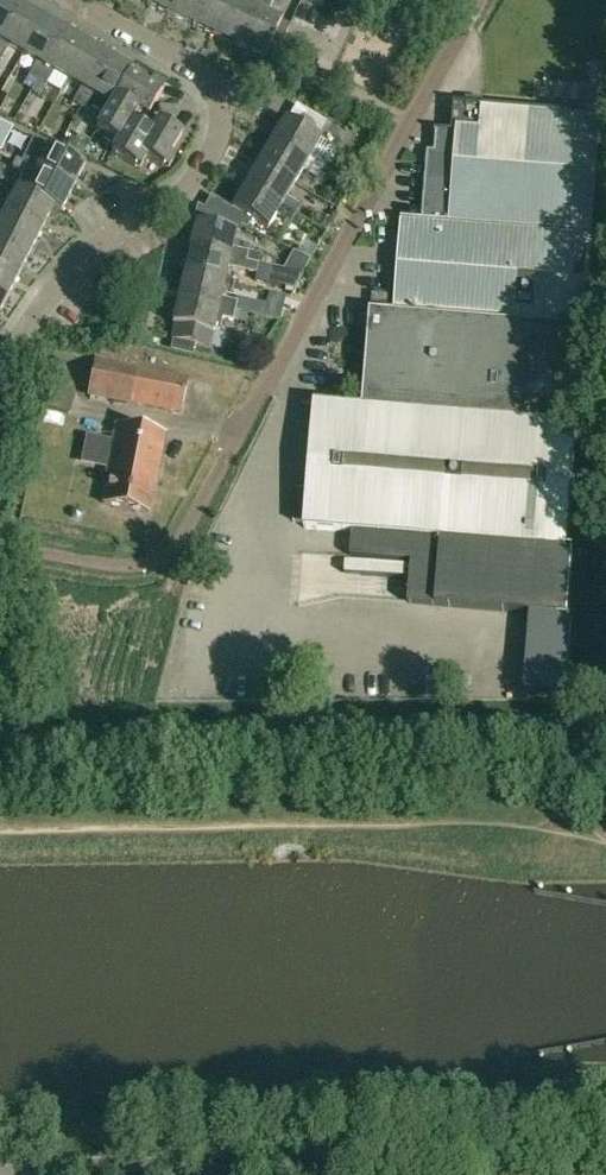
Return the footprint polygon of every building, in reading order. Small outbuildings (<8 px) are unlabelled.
[(8,0),(0,0),(0,41),(20,7),(8,0)] [(170,15),(178,0),(149,0),(147,5),(170,15)] [(194,26),(206,0),(178,0),(170,15),(194,26)] [(217,37),(234,0),(206,0),(194,26),(217,37)] [(236,0),(234,0),(217,37),(240,48),(262,0),(251,0),(249,6),(236,0)] [(240,48),(264,59),(272,42),(280,46),(289,27),(281,23),(282,21),(267,15),(274,1),(277,3),(278,0),(262,0),(240,48)] [(20,7),(0,41),(0,61),(8,47),(22,55),(43,19),(20,7)] [(27,78),(36,83),(65,32),(43,20),(22,55),(36,63),(27,78)] [(53,73),(67,81),(87,45),(65,32),(36,83),(45,88),(53,73)] [(72,103),(81,108),(110,58),(87,45),(67,81),(80,89),(72,103)] [(98,99),(111,106),(111,107),(128,77),(129,78),(133,71),(110,58),(81,108),(89,113),(98,99)] [(160,121),(174,117),(172,110),(155,114),(151,120),(148,118),(161,96),(129,78),(128,77),(111,107),(111,106),(96,131),(118,144),(111,155),(134,168),(140,157),(162,169),(181,136),(158,123),(160,121)] [(316,406),(307,530),(353,533),(351,558),(412,563),(408,604),(536,615),(572,618),(577,550),(570,550),(579,427),(577,427),(585,333),(601,117),(454,104),(452,132),(441,131),(436,131),(435,152),(428,152),(422,222),(402,220),(395,315),(372,313),(365,410),(316,406)] [(297,106),(288,121),(285,118),(271,141),(322,171),(327,163),(332,154),(330,146),(321,140),(318,138),(327,124),(297,106)] [(32,139),(21,162),(20,163),(72,189),(84,166),(32,139)] [(271,141),(258,163),(294,185),(302,172),(316,180),(322,171),(271,141)] [(22,175),(15,189),(61,212),(72,189),(20,163),(15,160),(11,169),(22,175)] [(258,163),(245,186),(295,215),(300,207),(286,199),(294,185),(258,163)] [(290,224),(295,215),(245,186),(225,219),(247,230),(252,221),(267,230),(275,216),(290,224)] [(15,189),(7,203),(0,199),(0,210),(41,231),(52,208),(15,189)] [(223,217),(197,205),(193,223),(195,223),(189,250),(257,265),(259,256),(232,249),(235,233),(220,230),(223,217)] [(0,212),(0,239),(29,254),(40,232),(0,212)] [(18,277),(29,254),(0,239),(0,268),(18,277)] [(189,250),(184,274),(224,283),(227,268),(256,275),(257,265),(189,250)] [(0,268),(0,297),(6,300),(18,277),(0,268)] [(184,274),(178,300),(235,313),(237,303),(221,299),(224,283),(184,274)] [(219,333),(222,320),(233,323),(235,313),(178,300),(172,326),(176,327),(173,342),(209,351),(214,331),(219,333)] [(237,303),(235,313),(248,316),(250,303),(238,300),(237,303)] [(274,316),(290,323),(296,309),(280,302),(274,316)] [(181,413),(188,379),(96,362),(90,396),(181,413)] [(156,483),(166,434),(118,424),(108,474),(110,474),(104,504),(148,512),(154,483),(156,483)] [(510,661),(508,672),(540,677),(542,666),(510,661)]
